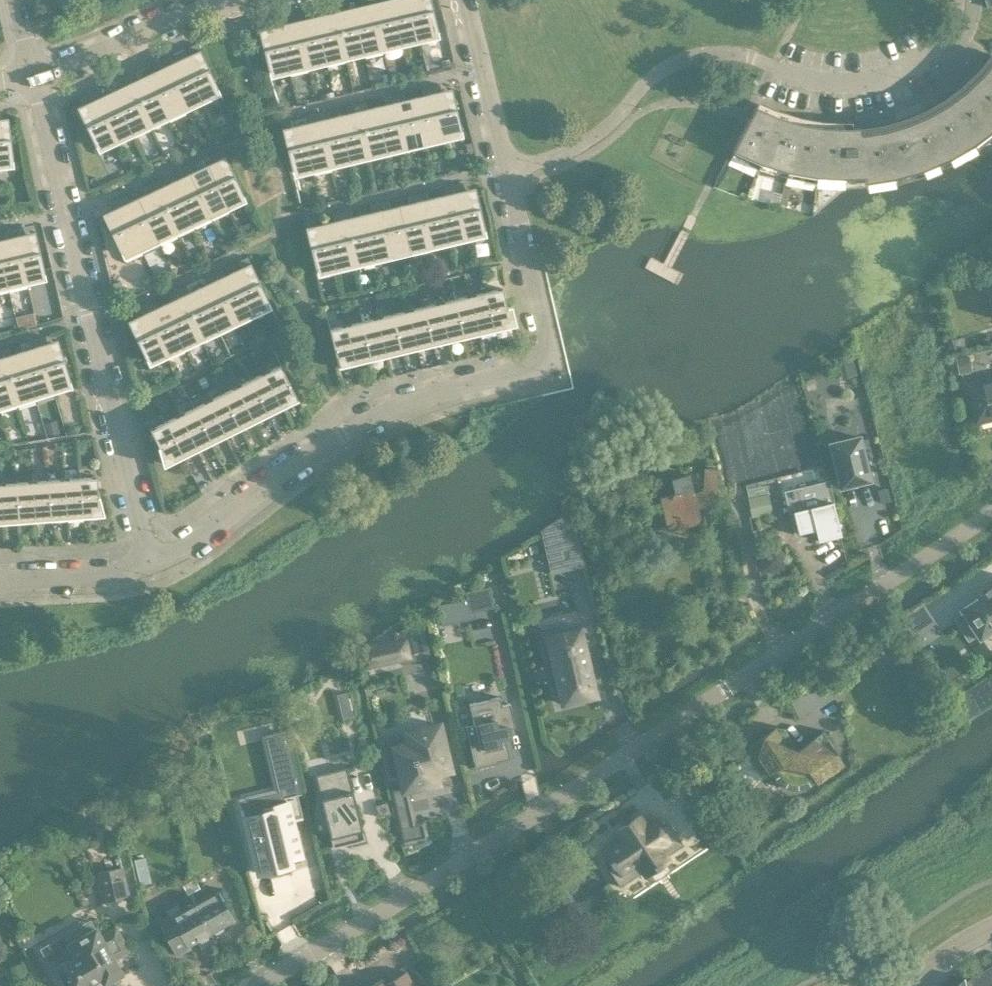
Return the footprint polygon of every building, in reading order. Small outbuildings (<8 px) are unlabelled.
[(361,5),(352,7),(354,12),(363,50),(381,45),(371,0),(360,0),(361,5)] [(381,0),(371,0),(381,45),(400,41),(390,0),(382,0),(381,0)] [(400,41),(419,36),(410,0),(390,0),(400,41)] [(419,36),(438,32),(431,0),(410,0),(419,36)] [(342,2),(332,5),(344,54),(363,50),(354,12),(352,7),(343,9),(342,2)] [(323,7),(324,14),(315,16),(325,59),(344,54),(332,5),(323,7)] [(315,16),(306,18),(305,11),(295,14),(306,63),(325,59),(315,16)] [(285,16),(287,23),(277,25),(279,30),(288,67),(306,63),(295,14),(285,16)] [(277,25),(269,27),(267,20),(256,23),(268,72),(288,67),(279,30),(277,25)] [(187,48),(190,54),(181,58),(184,62),(200,98),(218,89),(197,43),(187,48)] [(200,98),(184,62),(181,58),(173,62),(170,56),(161,60),(183,106),(200,98)] [(777,116),(757,107),(755,106),(749,117),(731,151),(733,152),(759,163),(787,172),(815,177),(845,178),(845,175),(863,174),(864,183),(894,179),(921,171),(948,159),(973,145),(991,131),(991,59),(980,74),(963,89),(945,103),(926,114),(905,123),(883,129),(861,133),(861,127),(844,128),(821,127),(799,123),(777,116)] [(183,106),(161,60),(152,64),(155,70),(147,74),(149,79),(165,114),(183,106)] [(165,114),(149,79),(147,74),(138,78),(135,72),(126,76),(148,122),(165,114)] [(148,122),(126,76),(118,80),(120,87),(112,91),(114,95),(131,130),(148,122)] [(440,84),(430,86),(442,135),(462,131),(452,88),(442,91),(440,84)] [(421,88),(422,95),(413,97),(423,140),(442,135),(430,86),(421,88)] [(131,130),(114,95),(112,91),(104,95),(101,88),(92,93),(114,138),(131,130)] [(114,138),(92,93),(83,97),(86,103),(76,108),(95,147),(114,138)] [(413,97),(404,99),(403,93),(393,95),(405,144),(423,140),(413,97)] [(383,97),(385,104),(376,106),(386,149),(405,144),(393,95),(383,97)] [(386,149),(376,106),(367,108),(365,102),(356,104),(367,153),(386,149)] [(346,106),(348,113),(338,115),(340,120),(349,158),(367,153),(356,104),(346,106)] [(340,120),(338,115),(330,117),(328,110),(318,113),(330,162),(349,158),(340,120)] [(330,162),(318,113),(309,115),(310,122),(301,124),(302,129),(311,167),(330,162)] [(0,119),(0,163),(13,161),(8,118),(0,119)] [(292,171),(311,167),(302,129),(301,124),(292,126),(291,119),(280,122),(292,171)] [(212,155),(215,161),(207,165),(209,169),(226,204),(244,196),(222,150),(212,155)] [(226,204),(209,169),(207,165),(198,169),(195,162),(187,167),(208,213),(226,204)] [(208,213),(187,167),(177,171),(180,177),(171,181),(174,186),(191,221),(208,213)] [(191,221),(174,186),(171,181),(164,185),(161,179),(152,183),(173,229),(191,221)] [(173,229),(152,183),(143,187),(146,194),(137,198),(139,202),(156,237),(173,229)] [(475,187),(465,190),(464,183),(454,185),(466,235),(485,230),(475,187)] [(446,194),(437,197),(438,201),(447,239),(466,235),(454,185),(444,188),(446,194)] [(437,197),(428,199),(426,192),(417,194),(428,244),(447,239),(438,201),(437,197)] [(428,244),(417,194),(407,197),(408,203),(399,205),(401,210),(410,248),(428,244)] [(156,237),(139,202),(137,198),(129,202),(126,195),(117,199),(139,245),(156,237)] [(139,245),(117,199),(108,204),(111,210),(102,214),(121,254),(139,245)] [(399,205),(390,208),(389,201),(379,203),(391,252),(410,248),(401,210),(399,205)] [(370,205),(371,212),(362,214),(363,219),(372,257),(391,252),(379,203),(370,205)] [(362,214),(353,216),(351,210),(342,212),(354,261),(372,257),(363,219),(362,214)] [(332,214),(334,221),(325,223),(335,266),(354,261),(342,212),(332,214)] [(325,223),(316,225),(314,218),(303,221),(315,270),(335,266),(325,223)] [(35,231),(25,234),(24,227),(14,229),(26,278),(45,274),(35,231)] [(14,229),(4,231),(6,238),(0,240),(0,254),(7,283),(26,278),(14,229)] [(238,261),(241,268),(232,272),(251,311),(269,303),(248,257),(238,261)] [(232,272),(224,276),(221,269),(212,273),(234,319),(251,311),(232,272)] [(234,319),(212,273),(203,278),(206,284),(198,288),(216,328),(234,319)] [(216,328),(198,288),(189,292),(186,286),(177,290),(199,336),(216,328)] [(502,288),(485,292),(495,330),(516,325),(511,306),(507,307),(506,307),(502,288)] [(199,336),(177,290),(168,294),(171,300),(163,304),(165,309),(182,344),(199,336)] [(485,292),(470,295),(479,334),(495,330),(485,292)] [(470,295),(454,299),(464,338),(479,334),(470,295)] [(464,338),(454,299),(439,303),(448,341),(464,338)] [(182,344),(165,309),(163,304),(154,308),(151,302),(142,306),(164,352),(182,344)] [(439,303),(423,306),(433,345),(448,341),(439,303)] [(164,352),(142,306),(133,310),(136,317),(127,321),(146,361),(164,352)] [(423,306),(408,310),(417,349),(433,345),(423,306)] [(417,349),(408,310),(392,314),(401,352),(417,349)] [(392,314),(377,318),(386,356),(401,352),(392,314)] [(377,318),(361,321),(370,360),(386,356),(377,318)] [(370,360),(361,321),(346,325),(355,363),(370,360)] [(346,325),(329,329),(338,367),(355,363),(346,325)] [(58,340),(48,343),(46,336),(36,339),(51,388),(71,381),(58,340)] [(36,339),(27,342),(29,349),(20,351),(22,356),(33,393),(51,388),(36,339)] [(22,356),(20,351),(11,354),(9,347),(0,350),(0,352),(15,399),(33,393),(22,356)] [(15,399),(0,352),(0,404),(15,399)] [(280,364),(265,372),(282,407),(298,400),(280,364)] [(265,372),(251,379),(268,414),(282,407),(265,372)] [(251,379),(236,386),(254,422),(268,414),(251,379)] [(968,385),(976,421),(991,417),(991,380),(968,385)] [(254,422),(236,386),(222,393),(240,429),(254,422)] [(222,393),(208,400),(225,436),(240,429),(222,393)] [(225,436),(208,400),(193,408),(211,443),(225,436)] [(788,403),(751,410),(756,435),(793,428),(788,403)] [(211,443),(193,408),(179,415),(197,450),(211,443)] [(179,415),(165,422),(182,457),(197,450),(179,415)] [(182,457),(165,422),(150,429),(158,447),(157,447),(163,467),(182,457)] [(869,480),(859,437),(830,444),(840,487),(869,480)] [(703,490),(693,492),(695,503),(703,501),(704,504),(705,504),(717,505),(718,468),(704,468),(703,490)] [(695,503),(693,492),(689,474),(671,478),(674,493),(659,496),(667,530),(700,522),(695,503)] [(96,476),(80,478),(83,517),(104,515),(99,496),(98,496),(96,476)] [(80,478),(64,479),(67,518),(83,517),(80,478)] [(64,479),(48,480),(51,519),(67,518),(64,479)] [(48,480),(32,481),(35,521),(51,519),(48,480)] [(32,481),(16,482),(19,522),(35,521),(32,481)] [(800,488),(784,491),(789,514),(793,513),(798,533),(815,529),(818,540),(819,540),(822,541),(828,540),(830,537),(840,535),(832,503),(833,503),(828,481),(814,484),(800,488)] [(0,484),(3,523),(19,522),(16,482),(0,484)] [(891,504),(887,490),(877,493),(881,507),(891,504)] [(765,495),(748,498),(752,517),(769,514),(765,495)] [(569,510),(546,525),(557,571),(582,565),(569,510)] [(489,587),(465,592),(466,598),(469,612),(474,611),(494,607),(489,587)] [(960,609),(962,612),(953,618),(968,641),(977,635),(979,638),(991,629),(991,588),(960,609)] [(466,598),(437,604),(442,626),(476,618),(474,611),(469,612),(466,598)] [(921,647),(942,632),(922,602),(901,617),(921,647)] [(576,611),(538,620),(546,654),(550,653),(562,704),(583,699),(596,696),(596,694),(594,695),(591,681),(593,681),(592,680),(576,611)] [(396,642),(368,648),(372,666),(400,659),(401,664),(431,657),(424,625),(394,631),(396,642)] [(343,718),(352,715),(347,692),(337,695),(343,718)] [(508,728),(514,726),(509,703),(501,705),(499,696),(469,704),(473,724),(465,726),(475,767),(498,762),(497,760),(509,757),(504,737),(510,735),(508,728)] [(450,770),(439,724),(405,732),(408,744),(383,749),(390,777),(399,774),(403,791),(437,783),(435,773),(450,770)] [(774,729),(752,744),(771,773),(773,772),(779,780),(782,783),(784,784),(788,786),(795,787),(800,787),(804,785),(807,784),(813,780),(814,782),(842,764),(833,750),(835,749),(824,731),(795,749),(791,744),(792,741),(790,741),(790,744),(786,747),(774,729)] [(319,784),(317,785),(333,847),(365,839),(349,777),(348,777),(319,784)] [(302,815),(297,793),(283,797),(284,803),(286,803),(290,818),(302,815)] [(379,817),(390,813),(387,802),(375,806),(379,817)] [(299,855),(290,818),(286,803),(284,803),(265,808),(266,812),(244,817),(258,873),(290,865),(288,858),(299,855)] [(654,819),(647,824),(640,815),(616,833),(622,842),(607,854),(613,862),(612,863),(614,867),(610,870),(623,888),(645,872),(647,876),(671,858),(669,854),(684,843),(671,825),(663,831),(654,819)] [(151,882),(145,857),(134,860),(140,885),(151,882)] [(121,868),(96,873),(102,902),(128,896),(121,868)] [(200,888),(194,877),(183,884),(188,894),(200,888)] [(223,889),(194,905),(210,933),(214,930),(217,933),(222,929),(222,926),(233,920),(224,904),(230,902),(223,889)] [(180,913),(176,906),(167,910),(171,918),(159,924),(176,955),(190,948),(188,945),(198,939),(201,941),(207,938),(207,934),(210,933),(194,905),(180,913)] [(114,960),(130,951),(116,927),(100,936),(95,928),(69,943),(64,935),(41,949),(53,970),(56,968),(67,985),(87,985),(100,978),(104,984),(109,981),(110,983),(118,978),(117,976),(122,973),(114,960)] [(970,980),(967,982),(966,978),(958,985),(991,985),(991,967),(988,969),(982,972),(973,978),(970,980)] [(385,985),(383,981),(375,985),(413,985),(405,973),(385,985)]
